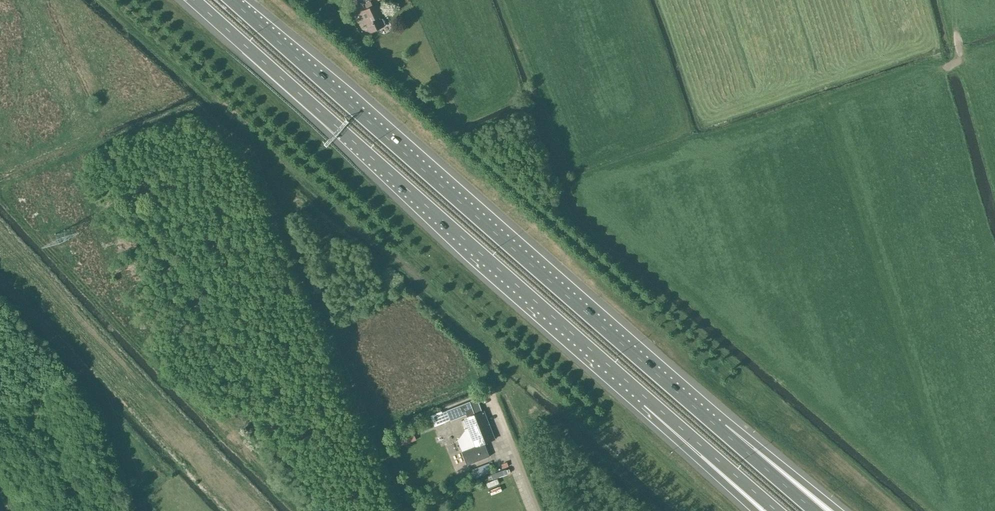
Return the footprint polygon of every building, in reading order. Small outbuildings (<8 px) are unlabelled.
[(367,8),(361,11),(371,32),(383,26),(383,25),(385,23),(383,19),(380,19),(378,14),(383,12),(378,3),(373,6),(371,1),(365,4),(367,8)] [(462,451),(467,465),(490,456),(485,443),(495,439),(484,411),(482,411),(477,398),(447,410),(451,420),(466,414),(467,417),(465,418),(465,419),(461,420),(465,429),(469,427),(476,446),(462,451)] [(412,430),(395,436),(399,446),(416,440),(412,430)] [(497,480),(487,484),(489,488),(500,484),(497,480)] [(501,487),(490,491),(492,496),(503,491),(501,487)]
